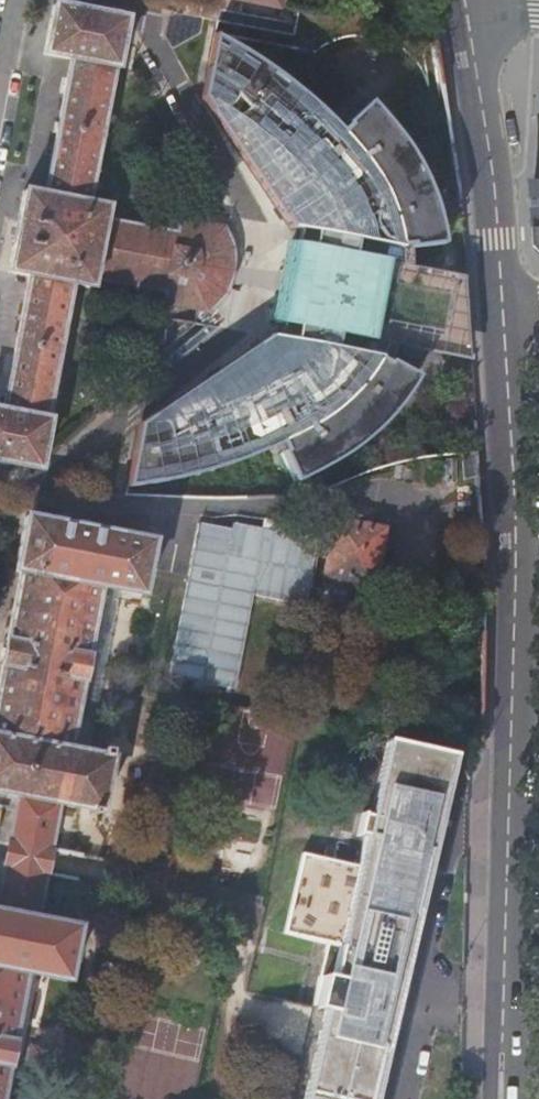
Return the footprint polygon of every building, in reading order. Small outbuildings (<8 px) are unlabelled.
[(279,0),(234,0),(277,8),(279,0)] [(71,59),(112,67),(115,68),(125,19),(53,3),(44,54),(71,59)] [(410,266),(408,248),(438,245),(437,238),(435,231),(434,224),(432,217),(428,204),(424,191),(420,182),(416,173),(411,164),(407,155),(398,142),(389,130),(378,118),(367,106),(346,125),(347,127),(339,133),(329,121),(317,109),(305,97),(293,86),(281,77),(268,68),(256,60),(243,52),(230,45),(216,39),(205,97),(290,230),(296,231),(293,246),(287,245),(282,275),(289,276),(286,297),(279,296),(274,325),(281,326),(278,341),(272,340),(138,424),(128,482),(152,478),(177,473),(202,466),(226,459),(241,455),(256,450),(271,445),(285,439),(290,448),(287,449),(293,479),(307,473),(314,470),(321,466),(332,460),(343,453),(353,445),(363,437),(376,425),(387,412),(394,404),(401,395),(407,386),(412,378),(386,361),(395,345),(424,351),(439,272),(410,266)] [(112,67),(71,59),(46,195),(26,192),(21,220),(19,220),(14,244),(16,245),(10,274),(30,278),(6,411),(44,419),(70,285),(91,289),(94,273),(166,288),(163,303),(206,312),(213,306),(219,300),(225,290),(229,280),(231,273),(232,262),(230,247),(227,240),(222,230),(179,221),(176,237),(105,222),(107,207),(86,202),(112,67)] [(44,419),(6,411),(0,410),(0,461),(38,468),(47,420),(44,419)] [(326,556),(323,572),(368,579),(371,580),(380,526),(353,521),(354,514),(335,511),(334,518),(332,517),(326,556)] [(149,539),(23,514),(13,569),(17,570),(1,662),(0,667),(0,792),(19,796),(9,853),(0,900),(0,1098),(2,1098),(25,976),(67,983),(78,928),(35,920),(46,863),(57,803),(99,811),(109,757),(67,749),(97,585),(138,593),(142,574),(149,539)] [(166,542),(149,539),(142,574),(318,608),(323,572),(326,556),(169,526),(166,542)] [(452,756),(387,741),(370,815),(362,813),(357,834),(365,836),(332,978),(324,976),(317,1007),(325,1009),(308,1098),(372,1098),(452,756)]
